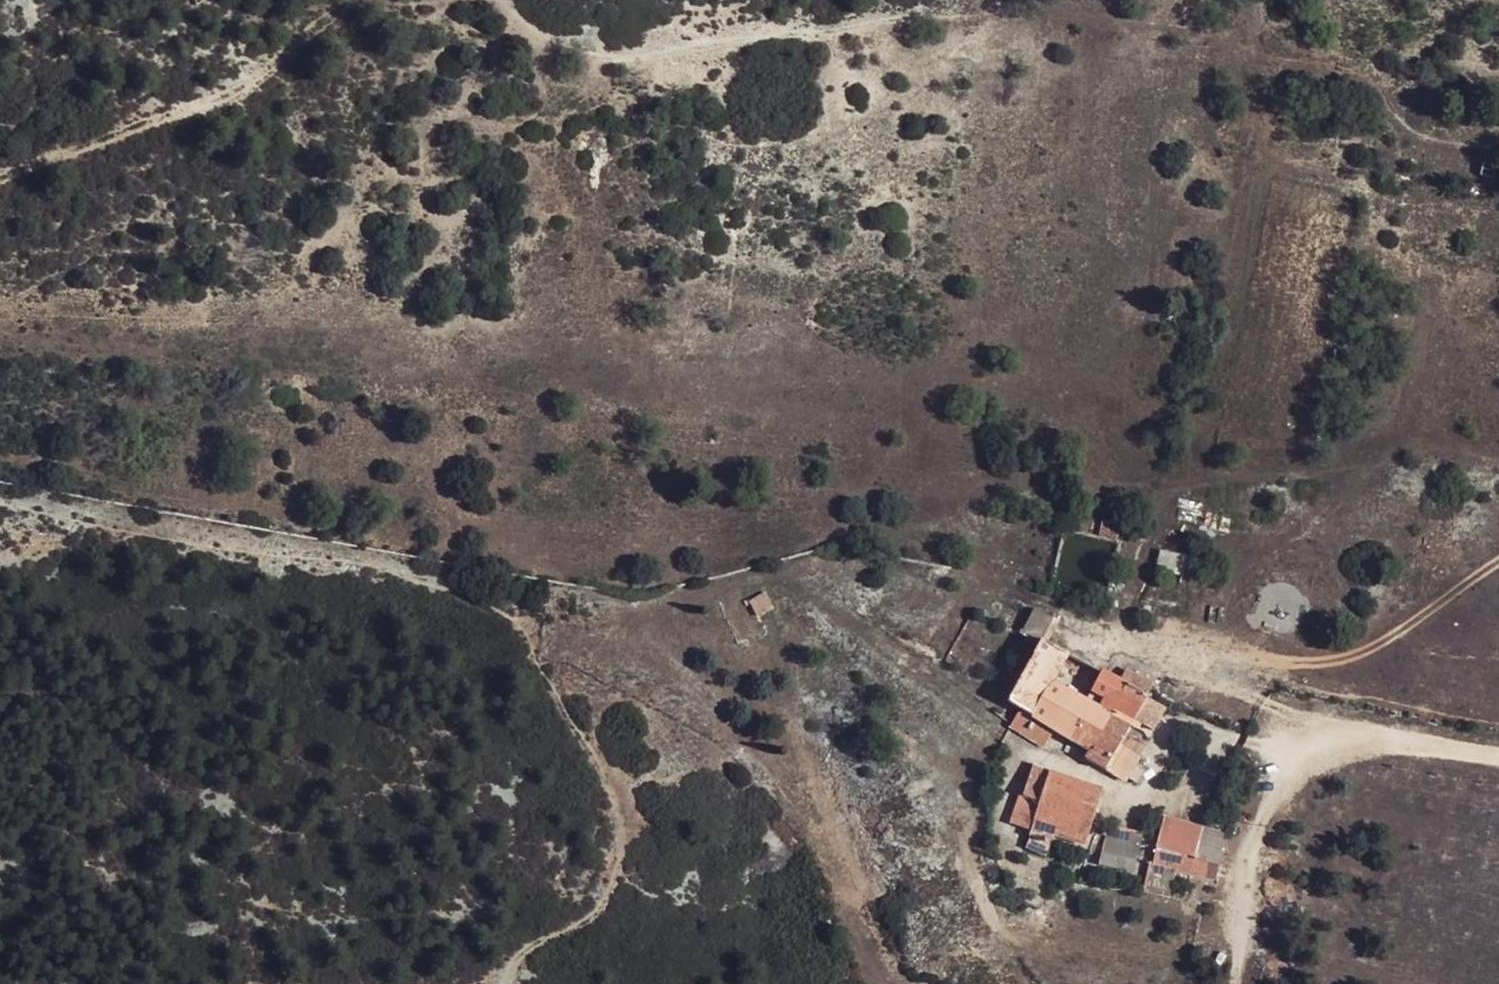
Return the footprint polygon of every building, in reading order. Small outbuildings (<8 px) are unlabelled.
[(1116,540),(1119,526),(1101,523),(1098,537),(1116,540)] [(1141,555),(1193,568),(1198,551),(1147,539),(1141,555)] [(754,594),(761,611),(775,604),(770,589),(754,594)] [(1025,716),(1055,734),(1063,717),(1100,738),(1094,752),(1128,766),(1143,723),(1160,691),(1127,674),(1060,638),(1070,615),(1051,609),(1033,636),(1042,640),(1015,691),(1031,699),(1025,716)] [(1127,674),(1160,691),(1171,675),(1136,658),(1127,674)] [(1143,723),(1157,731),(1176,700),(1160,691),(1143,723)] [(1038,821),(1091,838),(1110,782),(1046,756),(1030,788),(1048,795),(1038,821)] [(1163,863),(1196,872),(1210,829),(1186,822),(1178,848),(1156,844),(1153,861),(1163,863)] [(1107,847),(1141,856),(1146,834),(1108,827),(1107,847)] [(1150,867),(1144,891),(1168,897),(1174,872),(1150,867)]
